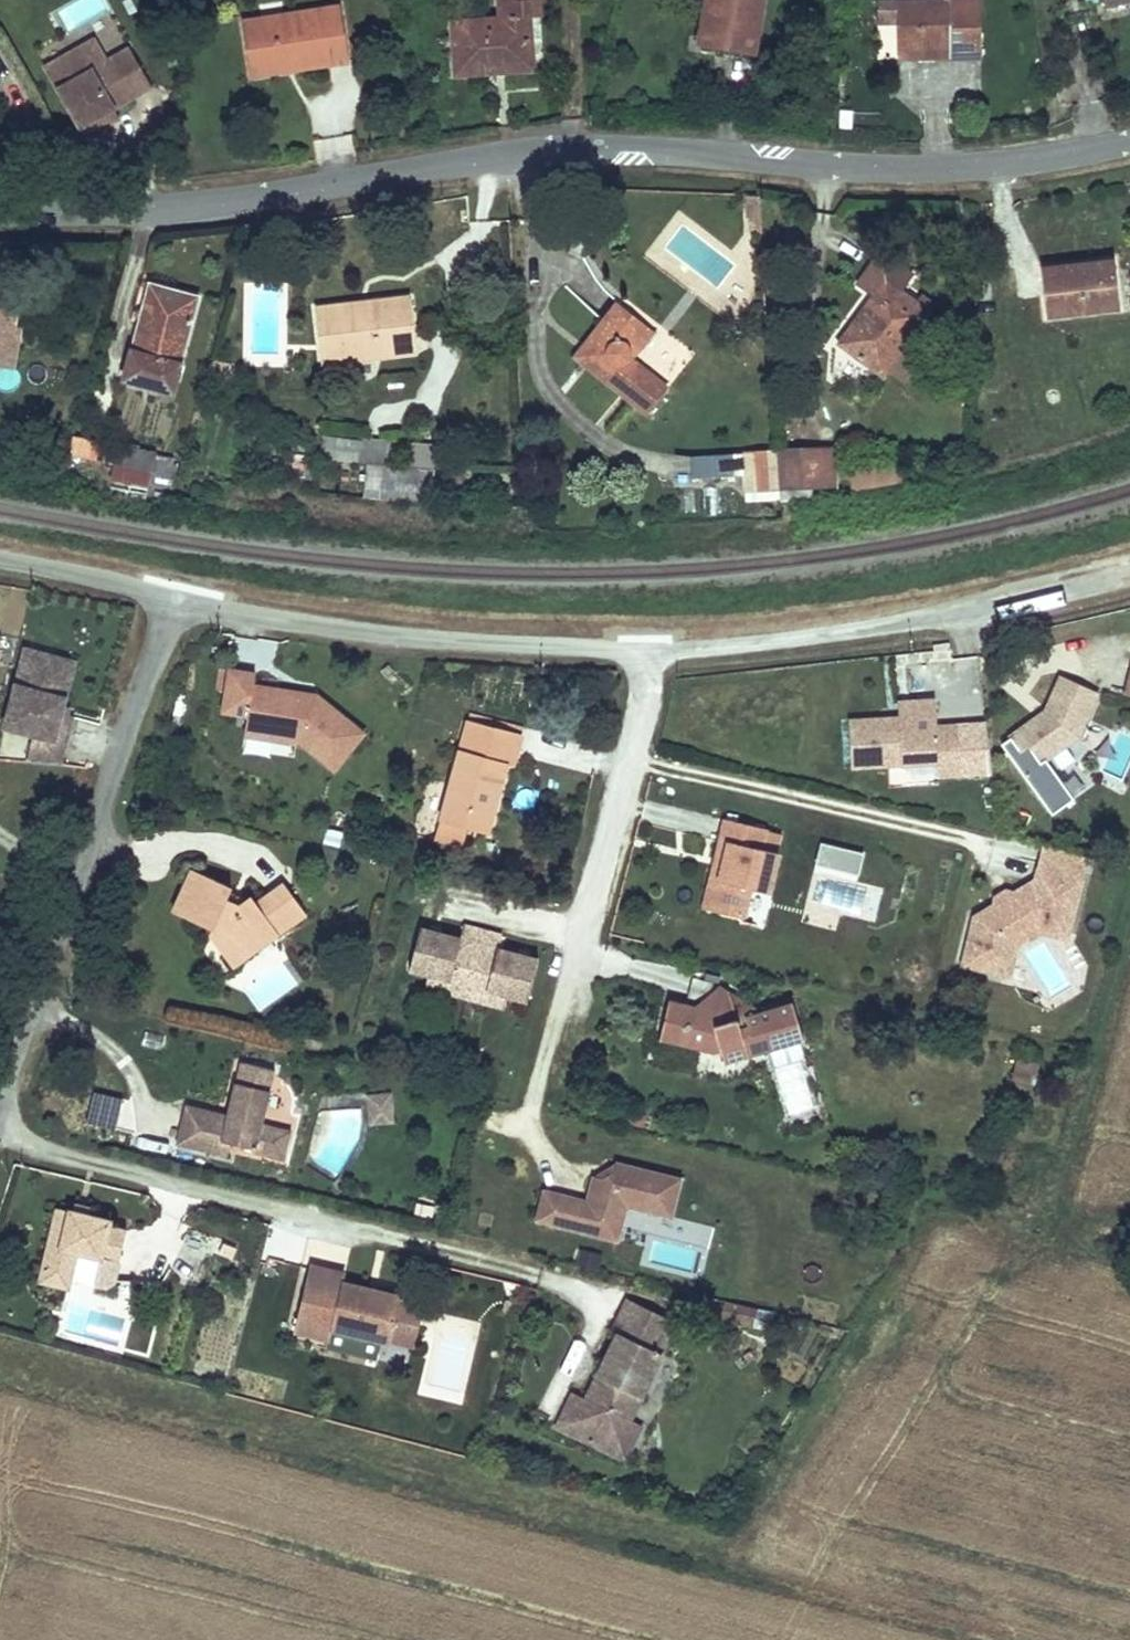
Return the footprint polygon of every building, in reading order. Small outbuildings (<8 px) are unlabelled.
[(528,0),(500,0),(501,18),(452,22),(456,75),(470,74),(496,72),(496,64),(533,60),(529,18),(528,0)] [(542,0),(528,0),(529,18),(544,16),(542,0)] [(763,0),(708,0),(700,42),(720,52),(752,58),(763,0)] [(981,0),(944,0),(944,1),(897,2),(897,0),(878,0),(878,17),(897,16),(898,47),(951,46),(951,58),(981,58),(981,0)] [(347,61),(338,7),(245,22),(252,64),(291,58),(293,69),(347,61)] [(897,25),(897,16),(878,17),(878,25),(897,25)] [(107,61),(95,39),(80,47),(92,69),(107,61)] [(951,58),(951,46),(898,47),(898,59),(922,59),(951,58)] [(80,47),(47,66),(86,136),(108,124),(102,114),(114,107),(151,86),(130,48),(92,69),(80,47)] [(293,69),(291,58),(252,64),(253,75),(293,69)] [(534,69),(533,60),(496,64),(496,72),(534,69)] [(1015,98),(1016,85),(1006,84),(1006,98),(1015,98)] [(119,117),(114,107),(102,114),(108,124),(119,117)] [(905,344),(935,304),(923,295),(916,304),(901,292),(914,276),(882,252),(858,285),(874,297),(868,305),(840,343),(882,374),(886,369),(903,381),(921,356),(905,344)] [(1087,267),(1044,272),(1049,315),(1118,307),(1112,261),(1086,264),(1087,267)] [(1044,272),(1087,267),(1086,264),(1068,266),(1044,269),(1044,272)] [(171,301),(174,291),(150,284),(147,295),(171,301)] [(147,295),(124,379),(173,392),(198,297),(174,291),(171,301),(147,295)] [(411,309),(409,297),(380,301),(358,303),(359,315),(411,309)] [(415,351),(411,309),(359,315),(358,303),(317,308),(323,362),(415,351)] [(630,358),(629,357),(631,351),(630,348),(647,326),(618,303),(591,337),(576,356),(596,372),(592,376),(606,387),(609,382),(649,413),(668,388),(630,358)] [(15,364),(21,325),(15,324),(18,309),(0,306),(0,361),(15,364)] [(630,358),(653,331),(647,326),(630,348),(631,351),(629,357),(630,358)] [(223,381),(229,363),(215,359),(210,377),(223,381)] [(434,468),(436,444),(407,442),(405,466),(434,468)] [(117,445),(106,443),(103,461),(114,463),(117,445)] [(117,444),(114,463),(154,470),(157,451),(117,444)] [(837,487),(835,448),(820,449),(822,488),(837,487)] [(822,488),(820,449),(777,451),(779,479),(779,489),(822,488)] [(779,479),(777,451),(704,456),(705,478),(746,476),(746,481),(778,479),(779,479)] [(157,455),(154,470),(171,474),(174,458),(157,455)] [(905,479),(902,462),(850,472),(853,490),(905,479)] [(152,470),(114,463),(109,495),(146,502),(152,470)] [(431,502),(434,468),(405,466),(388,464),(367,463),(367,464),(364,496),(431,502)] [(175,474),(152,470),(149,485),(173,488),(175,474)] [(746,481),(745,481),(746,502),(780,500),(778,479),(746,481)] [(798,496),(797,489),(779,489),(780,499),(798,496)] [(17,681),(67,694),(75,662),(25,649),(17,681)] [(223,712),(248,716),(254,685),(256,674),(220,669),(216,689),(226,691),(223,712)] [(1040,765),(1047,760),(1078,737),(1098,693),(1061,676),(1046,711),(1050,712),(1048,716),(1042,720),(1039,716),(1009,737),(1010,738),(1021,753),(1028,748),(1040,765)] [(57,741),(64,714),(61,713),(63,706),(67,694),(17,681),(4,727),(33,734),(57,741)] [(301,693),(254,685),(248,716),(245,732),(297,740),(335,770),(365,733),(317,695),(313,701),(300,699),(301,693)] [(935,710),(934,699),(898,701),(899,717),(908,717),(907,712),(935,710)] [(68,715),(70,707),(63,706),(61,713),(64,714),(68,715)] [(908,717),(899,717),(902,765),(938,763),(939,776),(962,775),(959,724),(936,726),(935,710),(907,712),(908,717)] [(1048,716),(1050,712),(1046,711),(1039,716),(1042,720),(1048,716)] [(524,726),(470,712),(468,719),(522,734),(524,726)] [(68,715),(64,714),(57,741),(33,734),(26,762),(61,764),(73,716),(68,715)] [(902,765),(899,717),(849,720),(852,768),(902,765)] [(459,750),(507,763),(513,765),(522,734),(468,719),(459,750)] [(1021,753),(1010,738),(1002,744),(1053,814),(1075,799),(1047,760),(1040,765),(1028,748),(1021,753)] [(459,750),(440,821),(468,828),(488,834),(507,763),(459,750)] [(720,840),(729,841),(761,849),(766,830),(766,828),(725,819),(720,840)] [(463,848),(468,828),(440,821),(435,840),(463,848)] [(778,853),(783,834),(766,830),(761,849),(778,853)] [(712,910),(729,841),(720,840),(704,909),(712,910)] [(761,849),(729,841),(712,910),(743,918),(750,888),(769,892),(778,853),(761,849)] [(1088,857),(1044,847),(1040,863),(1084,873),(1088,857)] [(1070,932),(1084,873),(1040,863),(1035,882),(1034,881),(1009,896),(1000,902),(975,917),(963,966),(1004,975),(1013,936),(1033,924),(1070,932)] [(173,911),(211,928),(227,898),(230,892),(232,887),(193,870),(173,911)] [(240,904),(227,898),(211,928),(209,935),(227,960),(273,926),(279,933),(307,913),(284,883),(257,903),(251,895),(246,899),(240,904)] [(246,899),(230,892),(227,898),(240,904),(246,899)] [(1000,902),(1009,896),(1006,892),(997,897),(1000,902)] [(751,921),(768,922),(770,896),(753,895),(751,921)] [(1019,943),(1037,931),(1068,939),(1070,932),(1033,924),(1013,936),(1004,975),(1010,977),(1019,943)] [(233,967),(279,933),(273,926),(227,960),(233,967)] [(485,1002),(488,990),(499,949),(502,936),(464,926),(461,939),(421,928),(410,969),(429,974),(449,980),(446,992),(485,1002)] [(499,949),(488,990),(509,995),(528,1001),(539,960),(499,949)] [(446,992),(449,980),(429,974),(426,987),(446,992)] [(695,1005),(669,999),(660,1040),(715,1053),(721,1051),(725,1064),(737,1061),(766,1052),(767,1051),(796,1043),(800,1042),(804,1041),(793,1002),(763,1011),(720,984),(708,1008),(695,1005)] [(708,1008),(720,984),(695,1005),(708,1008)] [(505,1008),(509,995),(488,990),(485,1002),(505,1008)] [(767,1051),(766,1052),(771,1069),(805,1059),(800,1042),(796,1043),(767,1051)] [(235,1083),(270,1091),(275,1069),(240,1061),(235,1083)] [(262,1123),(270,1091),(235,1083),(230,1104),(237,1106),(235,1116),(228,1115),(221,1141),(230,1143),(255,1149),(256,1150),(262,1123)] [(395,1123),(393,1092),(366,1094),(369,1126),(395,1123)] [(235,1116),(237,1106),(230,1104),(228,1115),(235,1116)] [(213,1139),(221,1141),(228,1115),(186,1105),(177,1145),(210,1153),(213,1139)] [(292,1130),(262,1123),(256,1150),(255,1149),(254,1153),(284,1160),(292,1130)] [(227,1156),(230,1143),(221,1141),(213,1139),(210,1153),(227,1156)] [(673,1217),(682,1179),(617,1164),(614,1175),(606,1178),(595,1176),(588,1202),(561,1195),(554,1225),(619,1240),(626,1206),(673,1217)] [(614,1175),(617,1164),(595,1176),(606,1178),(614,1175)] [(554,1225),(561,1195),(545,1192),(538,1220),(554,1225)] [(90,1215),(91,1209),(74,1205),(73,1211),(90,1215)] [(73,1211),(57,1208),(42,1273),(70,1280),(77,1252),(102,1258),(94,1286),(106,1289),(113,1284),(126,1231),(108,1227),(110,1220),(90,1215),(73,1211)] [(94,1286),(102,1258),(77,1252),(70,1280),(94,1286)] [(330,1341),(333,1330),(344,1282),(345,1276),(310,1268),(295,1333),(330,1341)] [(68,1288),(70,1280),(42,1273),(40,1281),(68,1288)] [(132,1298),(133,1281),(114,1280),(113,1284),(120,1297),(132,1298)] [(344,1282),(333,1330),(391,1343),(402,1295),(377,1290),(376,1295),(368,1293),(369,1288),(344,1282)] [(414,1349),(425,1301),(402,1295),(391,1343),(414,1349)] [(758,1308),(725,1301),(719,1319),(753,1327),(758,1308)] [(591,1445),(608,1411),(628,1422),(676,1325),(628,1302),(613,1332),(618,1334),(586,1400),(573,1394),(557,1427),(591,1445)] [(641,1428),(608,1411),(591,1445),(624,1461),(641,1428)]
